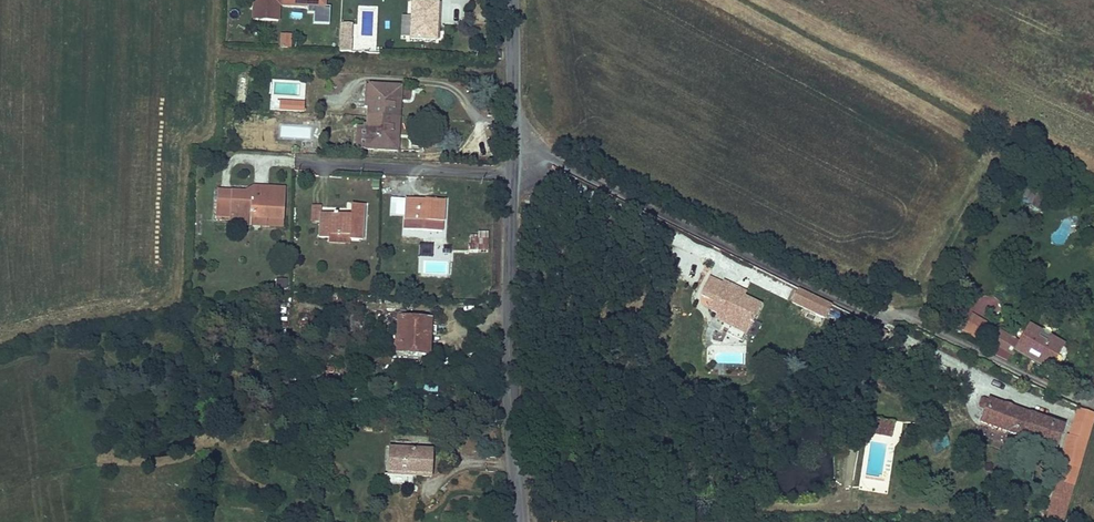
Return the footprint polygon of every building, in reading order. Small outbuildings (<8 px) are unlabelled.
[(265,8),(277,8),(278,0),(265,0),(265,8)] [(277,8),(290,9),(291,0),(278,0),(277,8)] [(416,27),(442,29),(444,0),(418,0),(416,27)] [(340,23),(338,52),(351,53),(353,23),(340,23)] [(291,49),(291,34),(279,34),(279,49),(291,49)] [(375,105),(405,107),(406,78),(376,75),(375,105)] [(303,112),(304,102),(279,100),(278,111),(303,112)] [(405,107),(375,105),(374,115),(373,136),(373,138),(402,141),(405,107)] [(373,136),(374,115),(365,114),(364,136),(373,136)] [(223,185),(223,209),(234,209),(235,205),(254,207),(254,211),(287,212),(288,181),(256,180),(255,185),(223,185)] [(449,192),(413,190),(412,213),(448,215),(449,192)] [(335,226),(352,227),(352,232),(366,232),(368,197),(355,196),(354,208),(324,207),(324,201),(313,200),(312,216),(324,217),(323,231),(334,231),(335,226)] [(335,226),(334,231),(334,235),(352,236),(352,232),(352,227),(335,226)] [(468,251),(488,252),(489,234),(469,233),(468,251)] [(726,301),(724,306),(732,311),(735,305),(756,315),(768,293),(743,280),(746,274),(734,268),(732,270),(720,264),(712,280),(724,287),(719,297),(726,301)] [(276,288),(286,290),(288,280),(277,279),(276,288)] [(790,304),(825,320),(832,305),(797,289),(790,304)] [(756,315),(735,305),(732,311),(753,321),(756,315)] [(434,314),(407,313),(406,345),(433,347),(434,314)] [(969,339),(990,348),(996,332),(976,323),(969,339)] [(1018,337),(1017,339),(1005,335),(1000,347),(1021,356),(1024,351),(1060,366),(1071,342),(1037,325),(1029,341),(1018,337)] [(914,392),(917,379),(905,372),(900,384),(914,392)] [(1059,446),(1068,421),(995,396),(994,397),(987,395),(984,404),(991,407),(987,420),(1059,446)] [(1071,512),(1093,440),(1093,407),(1086,403),(1078,431),(1074,432),(1053,511),(1071,512)] [(879,428),(896,431),(899,417),(882,413),(879,428)] [(397,447),(396,472),(436,474),(436,449),(397,447)]
